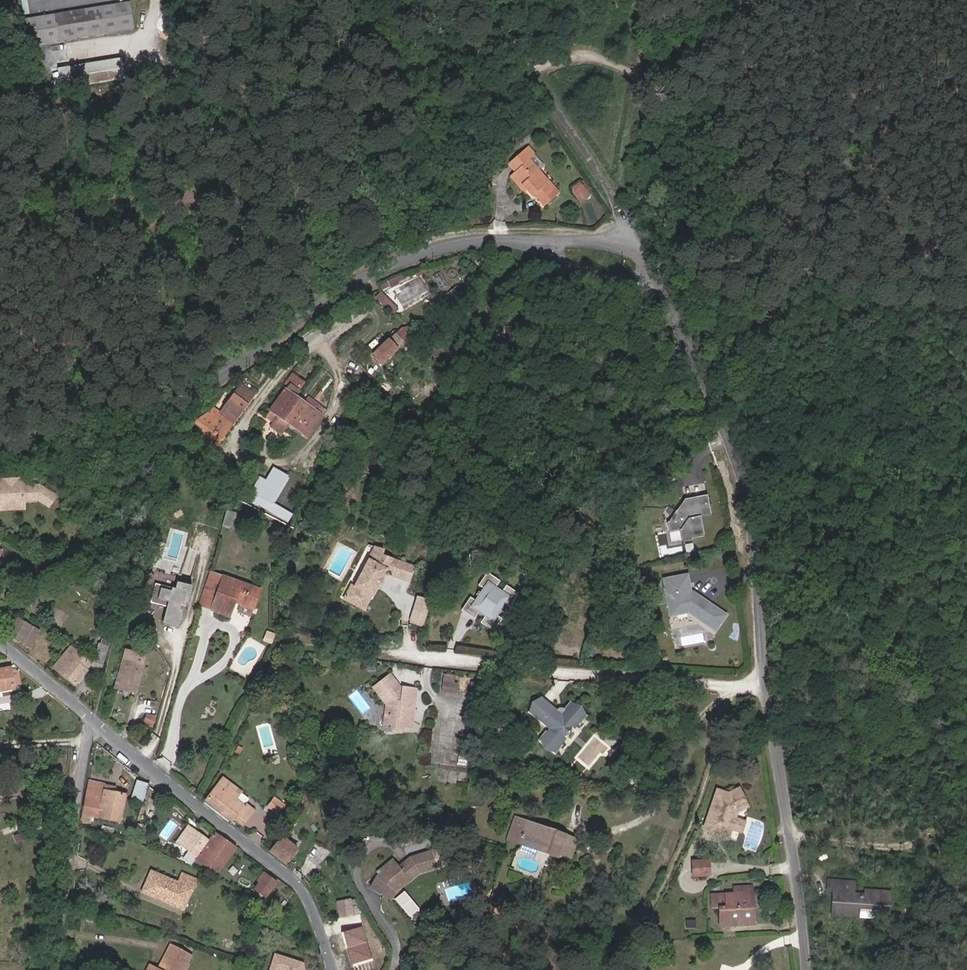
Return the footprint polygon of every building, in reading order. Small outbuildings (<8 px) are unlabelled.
[(138,28),(134,1),(36,18),(23,21),(27,47),(138,28)] [(60,88),(121,78),(118,60),(57,70),(60,88)] [(542,176),(538,172),(528,160),(534,155),(529,149),(510,164),(517,173),(514,175),(527,190),(532,196),(538,202),(550,191),(544,184),(545,183),(541,178),(542,176)] [(528,160),(538,172),(545,166),(534,155),(528,160)] [(525,192),(527,190),(514,175),(512,177),(525,192)] [(547,182),(542,176),(541,178),(545,183),(544,184),(550,191),(553,188),(547,182)] [(572,189),(582,201),(593,193),(583,181),(572,189)] [(393,305),(385,298),(382,300),(390,308),(393,305)] [(380,358),(396,344),(390,338),(374,351),(380,358)] [(326,411),(309,399),(305,404),(294,397),(304,382),(293,374),(283,389),(285,390),(272,409),(269,413),(266,417),(274,423),(272,426),(282,433),(288,425),(290,423),(308,436),(326,411)] [(209,446),(225,423),(232,428),(256,394),(245,386),(237,392),(219,418),(211,413),(199,422),(191,433),(209,446)] [(215,451),(232,428),(225,423),(209,446),(215,451)] [(308,436),(290,423),(288,425),(306,438),(308,436)] [(271,503),(286,477),(274,469),(266,482),(258,496),(255,494),(251,499),(287,520),(290,514),(271,503)] [(258,496),(266,482),(260,478),(252,492),(255,494),(258,496)] [(0,503),(3,503),(8,507),(17,507),(21,502),(24,501),(38,501),(49,508),(56,497),(39,487),(23,487),(23,483),(0,484),(0,503)] [(710,515),(707,496),(684,500),(669,522),(667,523),(669,533),(679,531),(681,541),(703,536),(700,517),(710,515)] [(3,503),(0,503),(1,511),(24,510),(24,501),(21,502),(17,507),(8,507),(3,503)] [(382,556),(383,556),(384,551),(375,549),(369,559),(378,563),(382,556)] [(378,563),(369,559),(364,569),(365,570),(361,577),(360,577),(355,587),(352,585),(345,599),(365,610),(372,596),(373,597),(378,588),(384,578),(383,578),(388,569),(392,570),(396,576),(412,580),(416,565),(383,556),(382,556),(378,563)] [(253,609),(260,590),(211,573),(199,605),(229,616),(235,602),(253,609)] [(510,607),(518,594),(506,585),(502,591),(496,587),(499,581),(487,573),(479,585),(483,588),(475,600),(470,597),(462,610),(474,619),(478,613),(484,618),(481,623),(493,631),(501,619),(498,616),(506,604),(510,607)] [(689,584),(688,575),(663,578),(664,587),(689,584)] [(177,587),(156,583),(152,601),(167,605),(163,623),(182,627),(191,584),(178,581),(177,587)] [(696,599),(692,596),(692,592),(690,593),(689,584),(664,587),(666,605),(671,605),(672,614),(674,614),(686,613),(712,632),(724,617),(698,597),(696,599)] [(424,626),(432,599),(418,595),(410,622),(424,626)] [(23,644),(32,627),(16,618),(6,635),(23,644)] [(39,631),(32,627),(23,644),(30,648),(39,631)] [(271,643),(275,634),(268,631),(264,640),(271,643)] [(93,664),(103,667),(109,641),(102,639),(101,644),(99,643),(93,664)] [(91,663),(70,646),(53,666),(74,682),(91,663)] [(124,650),(115,687),(136,692),(145,655),(124,650)] [(299,670),(306,660),(294,653),(288,663),(299,670)] [(11,674),(10,668),(0,670),(0,692),(14,689),(13,685),(11,674)] [(19,684),(17,673),(11,674),(13,685),(19,684)] [(460,688),(469,689),(470,675),(444,673),(443,691),(460,692),(460,688)] [(411,726),(415,690),(399,688),(390,676),(375,688),(387,705),(386,724),(393,724),(392,728),(401,730),(402,725),(411,726)] [(581,725),(588,716),(571,701),(563,710),(565,712),(564,714),(561,714),(558,713),(559,711),(542,697),(529,713),(547,727),(549,724),(555,729),(550,734),(546,731),(539,740),(556,754),(564,745),(560,743),(567,735),(568,736),(573,731),(571,730),(577,722),(581,725)] [(241,791),(223,778),(217,786),(235,799),(241,791)] [(131,801),(142,804),(148,784),(137,781),(131,801)] [(90,782),(82,821),(92,822),(93,818),(120,823),(126,794),(115,792),(105,790),(106,785),(90,782)] [(217,786),(205,801),(232,821),(233,819),(242,825),(253,810),(245,805),(244,806),(235,799),(217,786)] [(720,833),(719,835),(729,838),(732,828),(735,829),(738,819),(735,818),(738,811),(748,806),(739,788),(728,793),(717,790),(705,828),(717,832),(718,829),(721,830),(720,833)] [(277,813),(283,804),(274,797),(268,805),(277,813)] [(509,839),(523,844),(538,849),(558,857),(559,852),(571,857),(578,840),(516,818),(509,839)] [(738,819),(735,829),(742,831),(745,821),(738,819)] [(753,820),(746,845),(758,849),(766,823),(753,820)] [(195,832),(188,827),(185,831),(192,837),(195,832)] [(215,872),(234,845),(216,832),(209,842),(195,832),(192,837),(185,831),(178,842),(185,847),(198,856),(196,859),(215,872)] [(281,838),(271,851),(285,862),(296,848),(281,838)] [(322,864),(328,851),(315,843),(308,855),(322,864)] [(538,849),(523,844),(521,852),(535,857),(538,849)] [(419,872),(438,866),(433,850),(411,857),(399,867),(394,859),(382,868),(384,871),(380,874),(378,876),(371,887),(384,895),(390,886),(394,883),(402,886),(419,872)] [(694,876),(701,860),(692,861),(693,876),(694,876)] [(707,860),(701,860),(694,876),(701,876),(707,860)] [(710,860),(707,860),(701,876),(711,876),(710,860)] [(152,884),(148,894),(183,909),(195,880),(183,875),(179,885),(152,873),(149,882),(152,884)] [(278,885),(263,873),(258,880),(261,882),(256,889),(266,897),(267,896),(269,897),(276,890),(275,889),(278,885)] [(879,908),(879,917),(888,917),(889,892),(866,891),(866,894),(853,893),(854,882),(829,880),(829,889),(834,890),(833,913),(857,915),(858,906),(879,908)] [(144,892),(148,894),(152,884),(149,882),(144,892)] [(395,891),(402,886),(394,883),(390,886),(384,895),(391,899),(395,891)] [(753,923),(752,895),(713,896),(713,906),(720,906),(721,925),(753,923)] [(338,899),(341,917),(362,913),(359,896),(338,899)] [(857,915),(879,917),(879,908),(858,906),(857,915)] [(367,929),(362,913),(344,917),(348,938),(369,935),(368,930),(367,929)] [(231,950),(235,941),(230,938),(225,948),(231,950)] [(180,951),(170,947),(158,969),(151,966),(149,969),(183,969),(187,961),(177,956),(180,951)] [(189,956),(180,951),(177,956),(187,961),(189,956)] [(270,969),(306,969),(304,963),(276,953),(270,969)]
